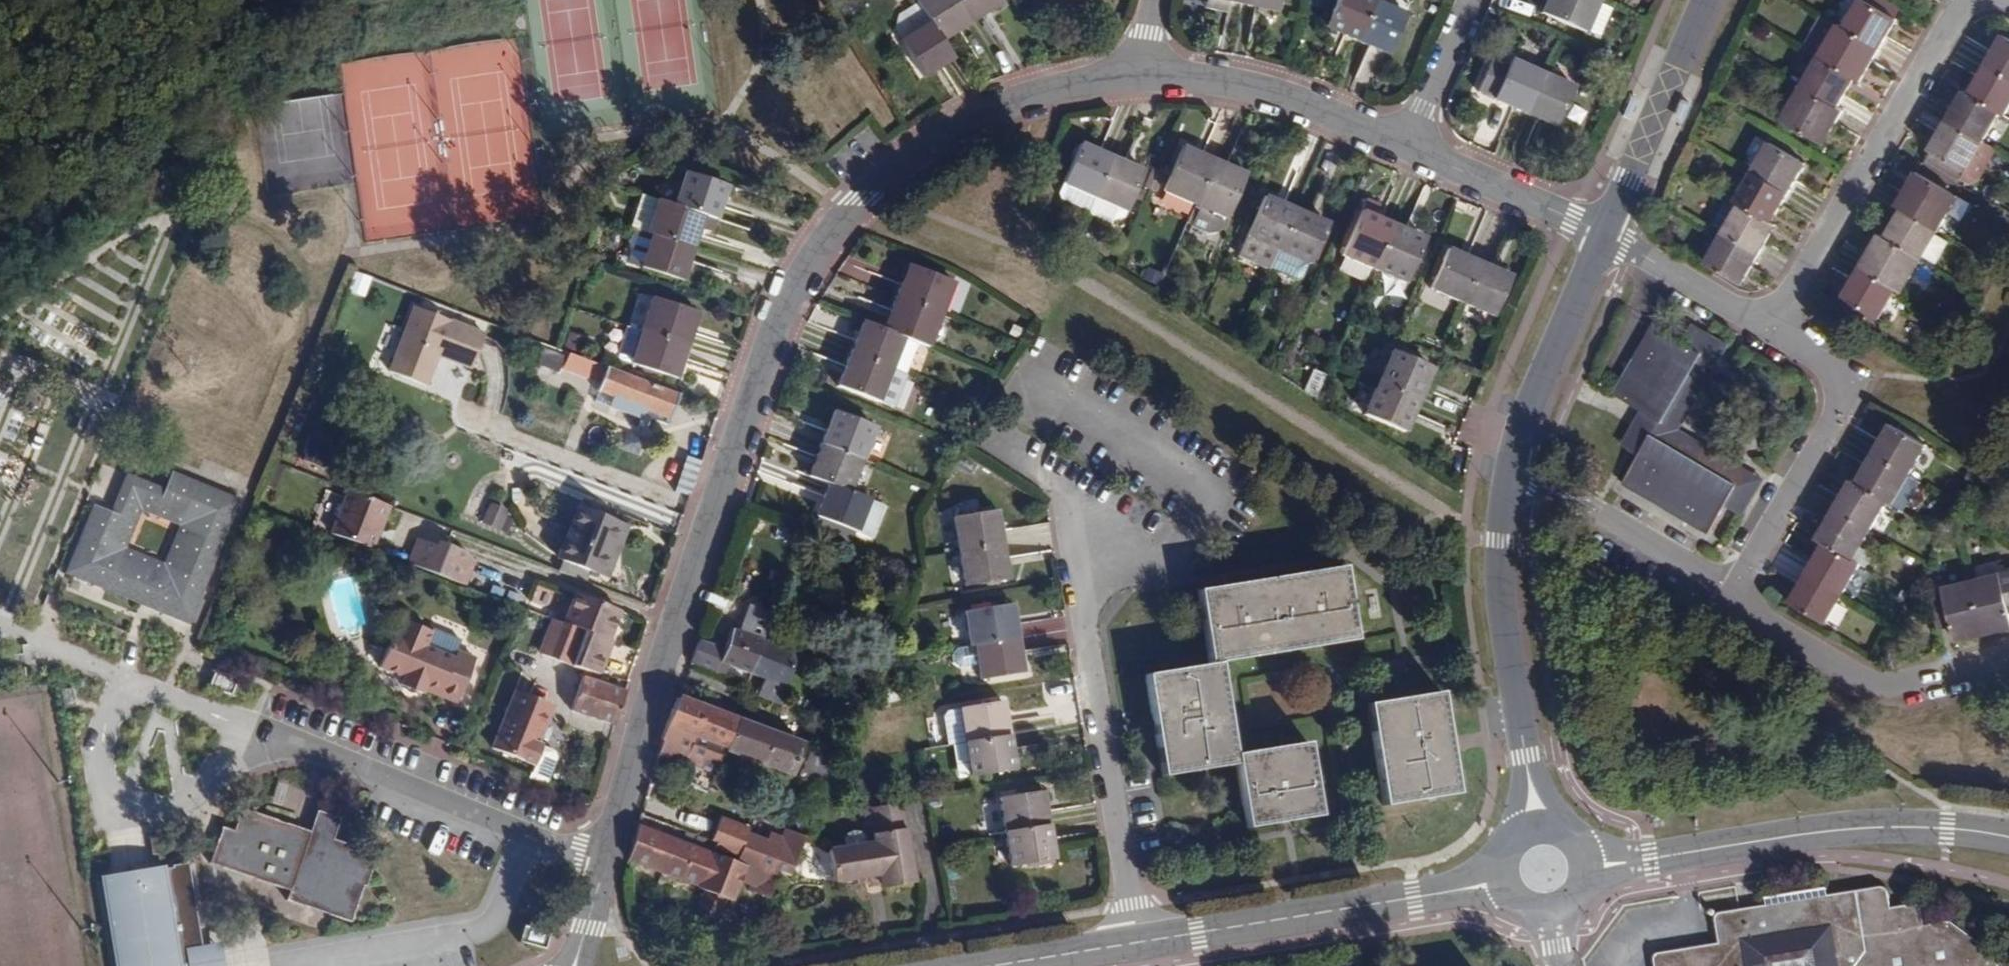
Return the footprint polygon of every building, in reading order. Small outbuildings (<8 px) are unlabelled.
[(539,132),(708,113),(695,0),(524,0),(539,132)] [(941,40),(970,22),(956,0),(916,0),(917,3),(930,22),(941,40)] [(970,22),(998,4),(996,0),(956,0),(970,22)] [(1229,5),(1208,0),(1205,10),(1227,15),(1229,5)] [(1241,8),(1274,15),(1277,0),(1243,0),(1241,8)] [(1356,43),(1373,3),(1367,0),(1337,0),(1324,29),(1356,43)] [(1597,0),(1547,0),(1542,13),(1585,31),(1598,0),(1597,0)] [(1884,18),(1879,27),(1887,32),(1891,25),(1892,23),(1890,22),(1896,12),(1876,0),(1857,0),(1856,1),(1884,18)] [(1856,1),(1838,31),(1875,53),(1887,32),(1879,27),(1884,18),(1856,1)] [(892,30),(900,41),(930,22),(917,3),(898,16),(892,30)] [(1373,3),(1356,43),(1388,56),(1405,16),(1373,3)] [(941,40),(930,22),(900,41),(899,42),(923,78),(953,59),(941,40)] [(1863,74),(1875,53),(1838,31),(1833,28),(1831,31),(1816,22),(1799,52),(1814,61),(1843,78),(1847,81),(1855,69),(1863,74)] [(2008,39),(2008,38),(2002,33),(1996,43),(2004,47),(2008,39)] [(2008,77),(2008,39),(2004,47),(1996,43),(1985,63),(2008,77)] [(1491,102),(1524,116),(1541,75),(1509,61),(1491,102)] [(1814,61),(1796,91),(1833,112),(1845,92),(1837,88),(1843,78),(1814,61)] [(1985,63),(1974,82),(1981,86),(1976,95),(1999,109),(2005,112),(2008,104),(2008,77),(1985,63)] [(1855,69),(1847,81),(1850,83),(1855,86),(1863,74),(1855,69)] [(1541,75),(1524,116),(1555,129),(1573,89),(1541,75)] [(1850,83),(1847,81),(1843,78),(1837,88),(1845,92),(1850,83)] [(1968,91),(1971,93),(1976,95),(1981,86),(1974,82),(1968,91)] [(1971,93),(1968,91),(1963,88),(1958,96),(1967,101),(1971,93)] [(1833,112),(1796,91),(1786,108),(1792,112),(1782,128),(1812,146),(1819,133),(1826,137),(1838,116),(1833,112)] [(1999,109),(1976,95),(1971,93),(1967,101),(1958,96),(1945,120),(1980,140),(1999,109)] [(1776,125),(1782,128),(1792,112),(1786,108),(1776,125)] [(1980,140),(1945,120),(1932,141),(1940,146),(1935,154),(1963,170),(1980,140)] [(1818,149),(1826,137),(1819,133),(1812,146),(1818,149)] [(1927,150),(1935,154),(1940,146),(1932,141),(1927,150)] [(1062,183),(1094,197),(1111,157),(1079,143),(1062,183)] [(1195,203),(1214,160),(1184,147),(1165,190),(1195,203)] [(1748,179),(1782,199),(1794,179),(1788,175),(1793,166),(1765,149),(1748,179)] [(1111,157),(1094,197),(1125,210),(1142,172),(1111,157)] [(1247,174),(1214,160),(1195,203),(1200,205),(1193,221),(1208,228),(1219,226),(1224,216),(1228,218),(1247,174)] [(1799,169),(1793,166),(1788,175),(1794,179),(1799,169)] [(1914,172),(1907,185),(1915,189),(1922,177),(1914,172)] [(683,173),(673,205),(714,219),(724,185),(683,173)] [(1901,208),(1937,230),(1946,215),(1940,211),(1949,194),(1950,193),(1922,177),(1915,189),(1907,185),(1895,205),(1901,208)] [(1770,219),(1782,199),(1748,179),(1731,208),(1737,211),(1759,224),(1764,216),(1770,219)] [(1061,200),(1088,212),(1094,197),(1062,183),(1058,192),(1061,200)] [(1957,197),(1950,193),(1949,194),(1940,211),(1946,215),(1957,197)] [(1094,197),(1088,212),(1112,222),(1123,217),(1125,210),(1094,197)] [(1279,249),(1296,211),(1264,197),(1241,249),(1273,263),(1279,249)] [(714,219),(673,205),(655,200),(645,233),(651,236),(690,248),(697,227),(710,231),(714,219)] [(1341,255),(1374,270),(1393,225),(1374,217),(1378,206),(1365,200),(1341,255)] [(1200,205),(1195,203),(1188,219),(1193,221),(1200,205)] [(1937,230),(1901,208),(1889,228),(1896,232),(1890,242),(1920,259),(1937,230)] [(1329,225),(1296,211),(1279,249),(1312,264),(1329,225)] [(1766,227),(1759,224),(1737,211),(1719,242),(1754,263),(1767,241),(1760,237),(1766,227)] [(1759,224),(1766,227),(1770,219),(1764,216),(1759,224)] [(1393,225),(1374,270),(1404,282),(1423,237),(1393,225)] [(1772,231),(1766,227),(1760,237),(1767,241),(1772,231)] [(1896,232),(1889,228),(1883,238),(1890,242),(1896,232)] [(1920,259),(1890,242),(1883,238),(1878,235),(1866,256),(1872,259),(1865,272),(1895,290),(1904,273),(1910,276),(1920,259)] [(680,280),(690,248),(651,236),(641,268),(680,280)] [(1754,263),(1719,242),(1701,272),(1730,288),(1735,279),(1742,283),(1754,263)] [(1302,278),(1309,263),(1279,249),(1273,263),(1271,267),(1298,279),(1302,278)] [(1462,302),(1479,262),(1447,249),(1430,289),(1462,302)] [(1866,256),(1858,268),(1865,272),(1872,259),(1866,256)] [(1512,276),(1479,262),(1462,302),(1494,316),(1512,276)] [(907,264),(895,295),(939,313),(951,281),(907,264)] [(1895,290),(1865,272),(1858,268),(1846,290),(1853,294),(1846,305),(1876,322),(1895,290)] [(353,272),(347,292),(362,296),(368,277),(353,272)] [(1900,293),(1910,276),(1904,273),(1895,290),(1900,293)] [(1737,292),(1742,283),(1735,279),(1730,288),(1737,292)] [(1853,294),(1846,290),(1839,301),(1846,305),(1853,294)] [(882,329),(902,337),(926,346),(939,313),(895,295),(882,329)] [(652,297),(641,331),(686,346),(697,312),(652,297)] [(425,386),(436,356),(437,353),(448,358),(449,361),(469,369),(483,334),(413,307),(388,372),(425,386)] [(1660,412),(1699,345),(1679,333),(1654,317),(1649,315),(1607,385),(1637,403),(1658,415),(1660,412)] [(1699,345),(1709,329),(1689,317),(1679,333),(1699,345)] [(850,354),(890,369),(902,337),(882,329),(862,322),(850,354)] [(686,346),(641,331),(627,327),(616,359),(675,378),(686,346)] [(1709,329),(1699,345),(1660,412),(1676,422),(1725,338),(1709,329)] [(563,337),(558,350),(569,354),(574,341),(563,337)] [(663,424),(674,394),(569,354),(558,350),(553,347),(539,342),(532,360),(535,365),(559,375),(556,381),(588,393),(590,389),(596,392),(593,401),(644,421),(645,417),(663,424)] [(1392,352),(1379,382),(1418,400),(1432,369),(1392,352)] [(890,369),(850,354),(837,386),(877,401),(890,369)] [(1404,434),(1418,400),(1379,382),(1364,417),(1404,434)] [(569,394),(563,408),(575,412),(581,399),(569,394)] [(1646,426),(1732,476),(1741,461),(1676,422),(1660,412),(1658,415),(1637,403),(1629,416),(1646,426)] [(830,412),(819,442),(859,457),(871,427),(830,412)] [(1634,446),(1646,426),(1629,416),(1618,437),(1634,446)] [(1899,429),(1891,424),(1886,433),(1894,438),(1899,429)] [(1721,496),(1732,476),(1646,426),(1634,446),(1621,467),(1616,475),(1703,527),(1721,496)] [(1874,453),(1910,474),(1927,445),(1899,429),(1894,438),(1886,433),(1874,453)] [(806,474),(825,482),(846,490),(859,457),(819,442),(806,474)] [(1910,474),(1874,453),(1862,473),(1871,477),(1865,487),(1887,500),(1893,504),(1910,474)] [(1741,461),(1732,476),(1721,496),(1739,507),(1759,472),(1741,461)] [(171,473),(163,491),(125,476),(110,514),(93,508),(66,575),(142,606),(147,593),(161,599),(156,611),(190,625),(241,501),(171,473)] [(1862,473),(1857,482),(1859,483),(1865,487),(1871,477),(1862,473)] [(1854,491),(1859,483),(1857,482),(1851,479),(1847,487),(1854,491)] [(864,497),(846,490),(825,482),(812,515),(852,529),(864,497)] [(1869,530),(1887,500),(1865,487),(1859,483),(1854,491),(1847,487),(1833,509),(1869,530)] [(371,550),(388,506),(348,491),(331,535),(371,550)] [(486,524),(499,530),(505,512),(493,507),(486,524)] [(591,571),(600,575),(621,525),(580,509),(560,559),(564,561),(560,572),(586,582),(591,571)] [(1869,530),(1833,509),(1822,529),(1829,534),(1824,543),(1831,547),(1852,560),(1862,542),(1869,530)] [(958,551),(1000,544),(995,510),(953,517),(958,551)] [(621,525),(600,575),(608,578),(629,528),(621,525)] [(1816,539),(1822,542),(1824,543),(1829,534),(1822,529),(1816,539)] [(464,551),(447,545),(436,547),(418,539),(408,564),(465,585),(474,561),(464,551)] [(1824,543),(1822,542),(1818,550),(1826,555),(1831,547),(1824,543)] [(1876,550),(1862,542),(1852,560),(1859,564),(1866,568),(1876,550)] [(1006,579),(1000,544),(958,551),(964,586),(1006,579)] [(1805,572),(1841,594),(1859,564),(1852,560),(1831,547),(1826,555),(1818,550),(1805,572)] [(1140,673),(1157,777),(1230,765),(1241,827),(1315,815),(1303,742),(1229,754),(1213,661),(1351,639),(1338,565),(1191,589),(1203,663),(1140,673)] [(1969,579),(1982,632),(2008,626),(2008,617),(2007,608),(2005,600),(2008,599),(2008,569),(1969,579)] [(1841,594),(1805,572),(1792,594),(1800,599),(1795,608),(1823,624),(1841,594)] [(1982,632),(1969,579),(1925,590),(1933,619),(1948,615),(1950,622),(1954,639),(1982,632)] [(142,606),(156,611),(161,599),(147,593),(142,606)] [(544,656),(571,667),(600,674),(607,656),(600,654),(606,639),(609,641),(620,611),(577,594),(565,624),(556,620),(544,656)] [(1800,599),(1792,594),(1787,603),(1795,608),(1800,599)] [(973,644),(1015,638),(1010,604),(963,612),(969,645),(973,644)] [(1950,622),(1948,615),(1933,619),(1934,626),(1950,622)] [(429,629),(402,618),(395,635),(390,633),(376,665),(401,675),(398,682),(420,692),(422,686),(455,700),(473,657),(454,649),(458,638),(429,627),(429,629)] [(1022,673),(1015,638),(973,644),(980,680),(1022,673)] [(709,689),(714,675),(774,698),(765,722),(785,729),(806,672),(725,641),(717,667),(695,658),(688,681),(709,689)] [(227,675),(215,673),(208,687),(219,695),(231,697),(237,682),(227,675)] [(566,711),(614,727),(626,691),(569,673),(562,694),(570,697),(566,711)] [(71,680),(59,682),(62,701),(74,699),(71,680)] [(1456,793),(1439,692),(1362,704),(1379,805),(1456,793)] [(483,753),(528,772),(525,778),(542,784),(553,757),(551,753),(534,746),(527,743),(542,707),(507,694),(483,753)] [(960,709),(966,742),(1007,735),(1001,703),(960,709)] [(542,707),(527,743),(534,746),(549,710),(542,707)] [(684,744),(715,756),(768,776),(778,746),(679,709),(665,751),(680,756),(684,744)] [(966,742),(960,709),(948,711),(944,717),(949,745),(966,742)] [(1007,735),(966,742),(972,778),(1013,770),(1007,735)] [(661,762),(660,766),(706,782),(715,756),(684,744),(680,756),(665,751),(661,762)] [(1005,832),(1047,825),(1041,792),(999,799),(1005,832)] [(899,799),(862,805),(864,823),(871,822),(875,845),(864,847),(828,852),(833,884),(880,876),(882,890),(913,885),(899,799)] [(372,865),(376,854),(333,841),(341,815),(320,808),(311,834),(289,827),(284,843),(371,871),(372,865)] [(289,827),(241,811),(234,834),(222,830),(211,866),(291,893),(288,903),(329,916),(353,924),(371,871),(284,843),(289,827)] [(863,838),(864,847),(875,845),(871,822),(864,823),(867,835),(863,838)] [(734,866),(732,872),(705,863),(635,838),(625,866),(695,892),(696,895),(706,898),(698,920),(715,926),(723,905),(730,908),(739,887),(752,892),(750,898),(760,902),(770,878),(778,882),(792,845),(773,837),(769,849),(755,844),(754,849),(735,841),(737,836),(708,825),(699,847),(710,851),(709,855),(726,862),(726,863),(734,866)] [(1053,861),(1047,825),(1005,832),(1011,868),(1053,861)] [(103,878),(117,965),(203,965),(202,955),(203,955),(189,864),(173,867),(173,869),(163,871),(163,868),(103,878)] [(2001,958),(1951,926),(1924,930),(1920,913),(1914,909),(1910,908),(1890,912),(1885,895),(1883,893),(1878,891),(1827,899),(1825,891),(1765,900),(1766,909),(1722,916),(1717,918),(1714,925),(1717,947),(1658,956),(1651,963),(1652,965),(1997,965),(2001,958)] [(524,927),(520,942),(544,949),(549,934),(524,927)] [(220,951),(203,953),(203,955),(202,955),(203,965),(223,965),(220,951)]
